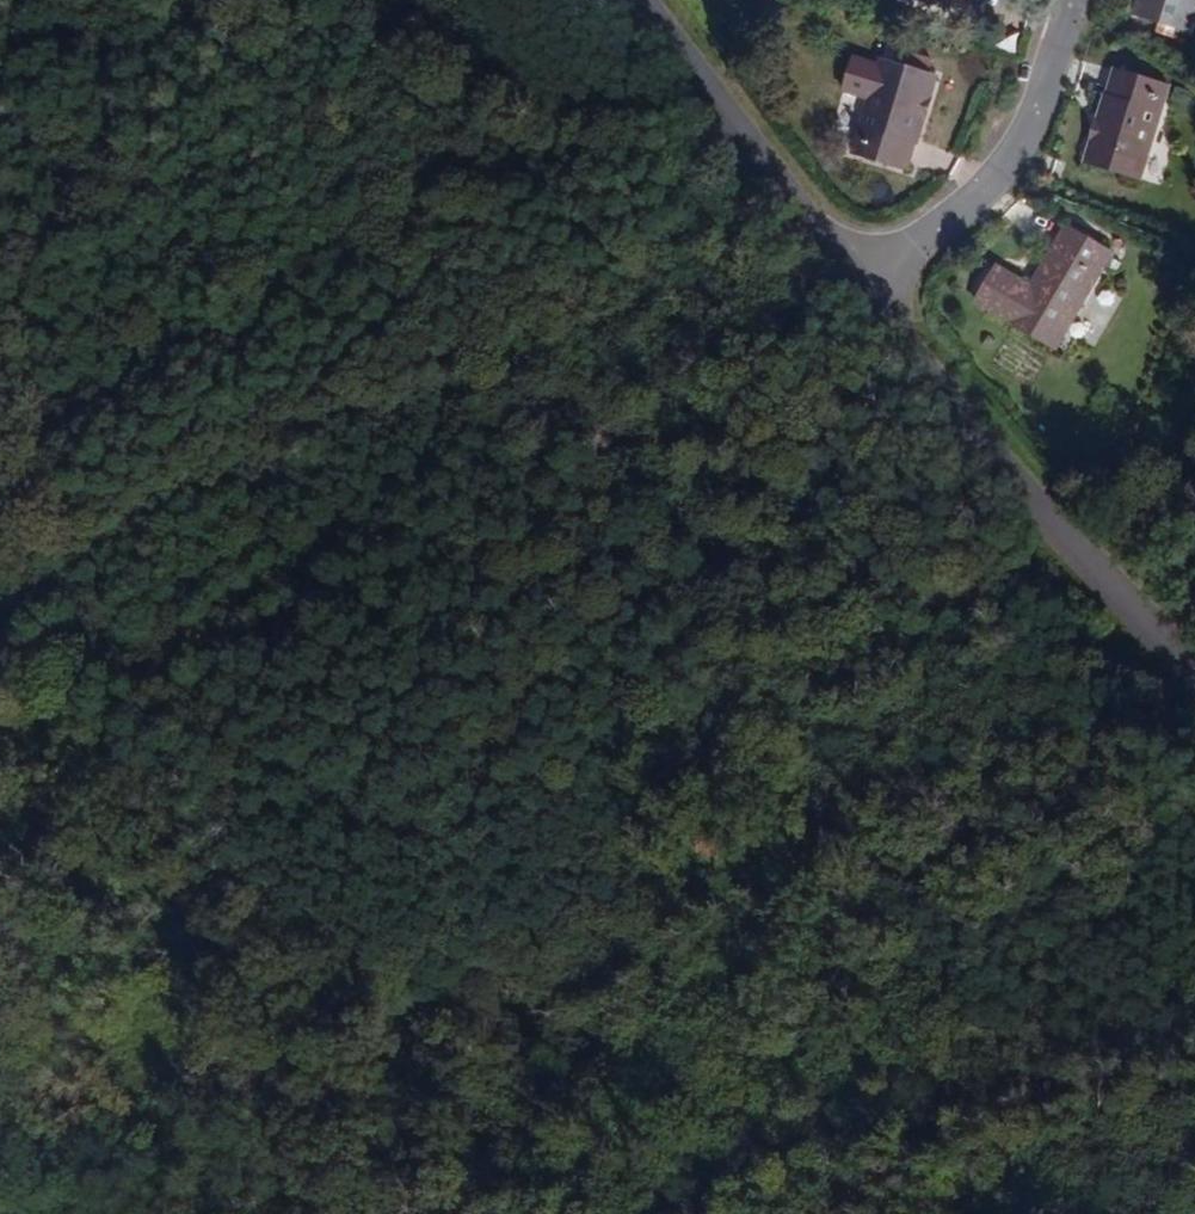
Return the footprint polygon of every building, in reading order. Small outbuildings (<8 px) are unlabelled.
[(904,18),(953,34),(964,0),(910,0),(904,18)] [(1139,38),(1194,56),(1194,53),(1194,0),(1152,0),(1139,38)] [(942,106),(891,88),(858,182),(909,199),(942,106)] [(1094,191),(1146,208),(1176,113),(1123,97),(1094,191)] [(991,318),(1069,369),(1130,275),(1086,248),(1050,303),(1015,281),(991,318)]
